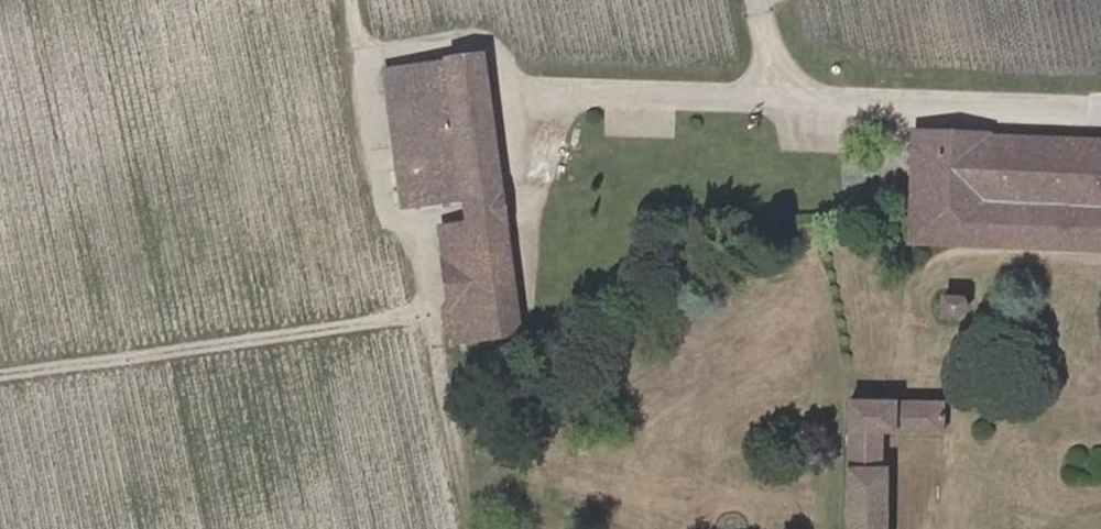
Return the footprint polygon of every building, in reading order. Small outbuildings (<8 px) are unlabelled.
[(429,198),(429,204),(469,199),(501,195),(482,57),(412,67),(413,74),(429,198)] [(413,74),(412,67),(382,71),(400,208),(429,204),(429,198),(413,74)] [(989,137),(989,135),(915,132),(910,215),(907,243),(1100,250),(1100,141),(989,137)] [(472,227),(504,223),(501,195),(469,199),(472,227)] [(504,223),(472,227),(444,231),(459,339),(463,338),(520,330),(506,236),(504,223)] [(962,299),(943,297),(942,317),(965,319),(966,304),(962,299)] [(907,403),(849,402),(847,528),(885,528),(887,470),(880,470),(880,433),(942,433),(942,404),(907,403)] [(686,434),(677,435),(678,450),(686,449),(686,434)] [(716,445),(703,445),(704,459),(717,458),(716,445)]
